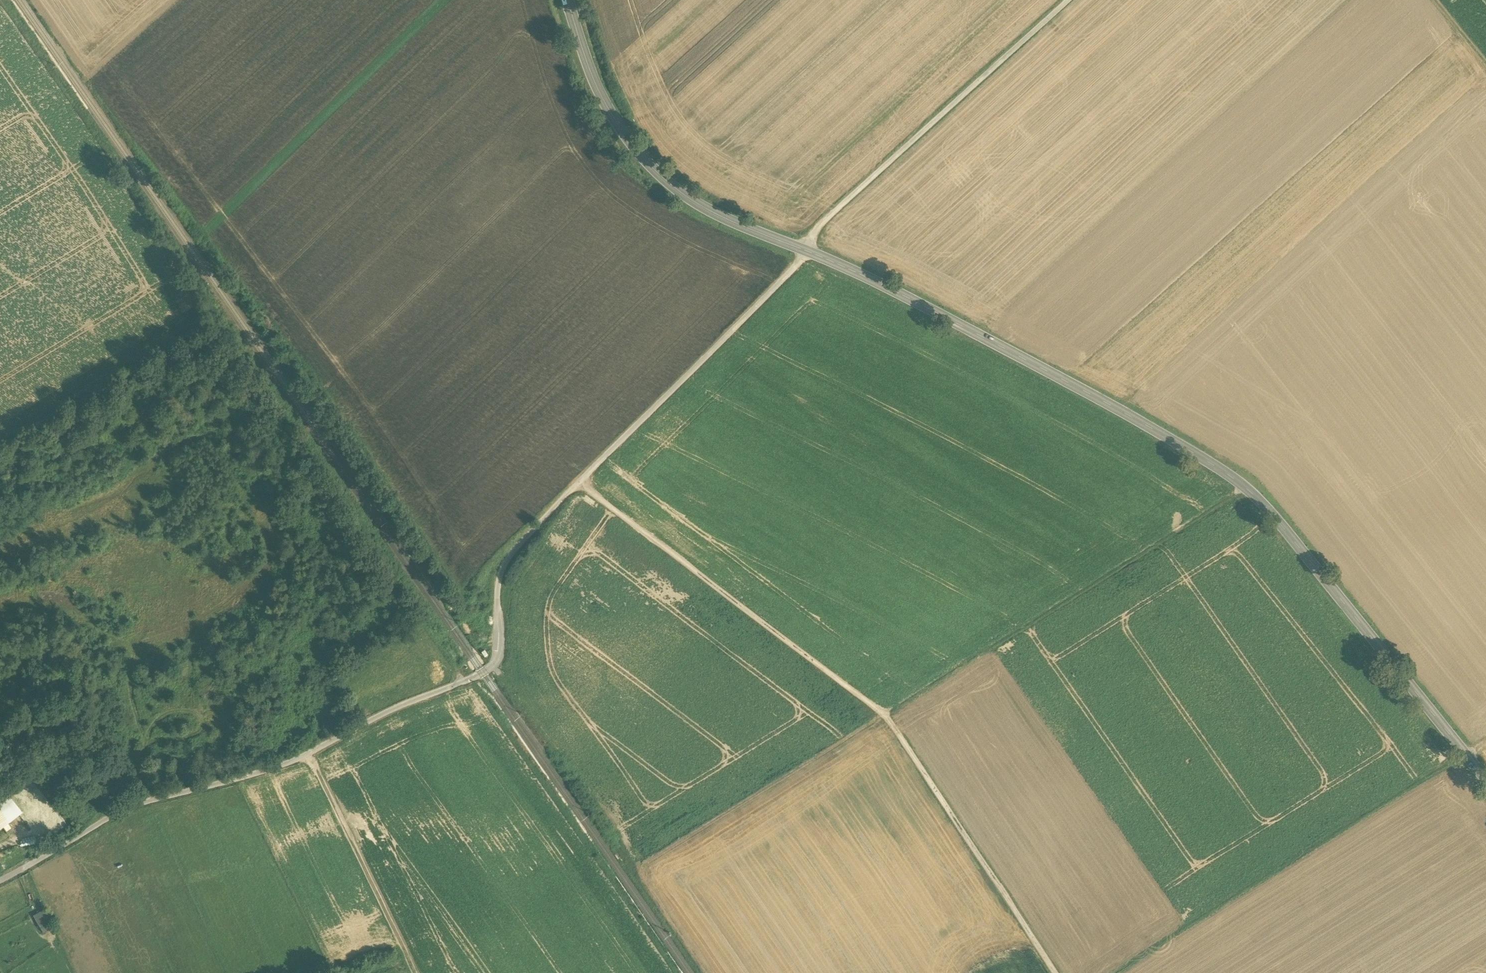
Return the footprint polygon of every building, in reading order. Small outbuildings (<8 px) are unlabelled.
[(3,825),(10,833),(15,829),(8,821),(19,813),(3,792),(0,794),(0,828),(3,825)] [(47,909),(36,914),(46,933),(56,928),(47,909)]
